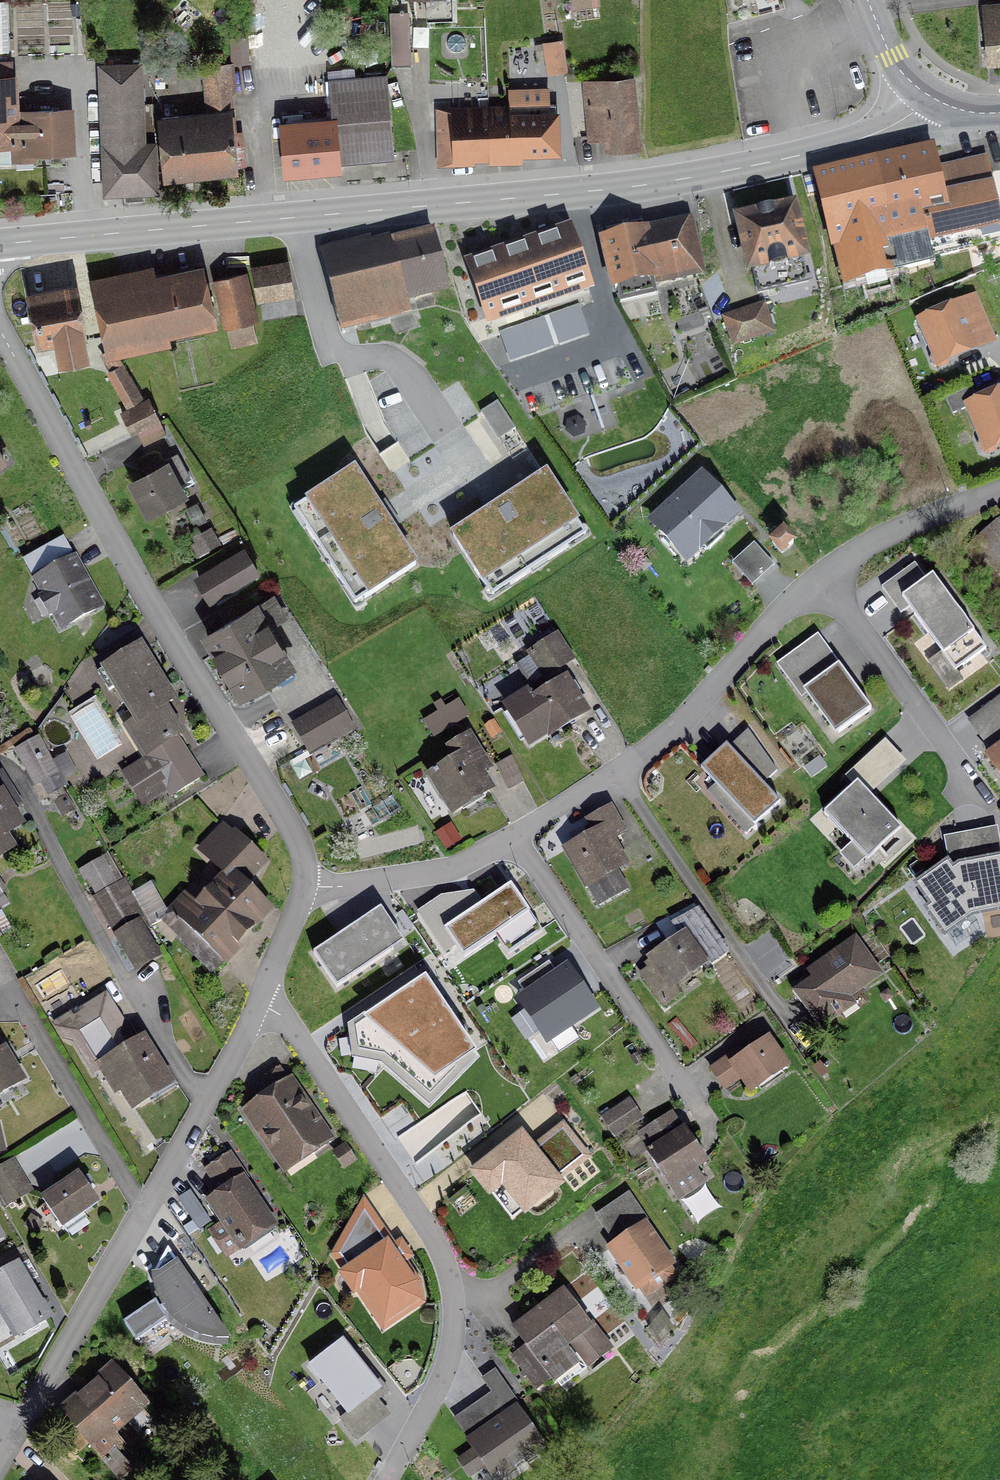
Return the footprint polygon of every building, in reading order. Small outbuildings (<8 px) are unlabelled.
[(425,20),(450,20),(449,0),(424,0),(425,20)] [(406,43),(404,16),(388,16),(389,43),(390,66),(407,65),(406,43)] [(985,23),(987,61),(999,60),(999,21),(985,23)] [(232,65),(247,64),(245,39),(230,40),(232,65)] [(549,77),(568,74),(563,43),(544,46),(549,77)] [(233,135),(227,66),(221,66),(220,55),(204,56),(206,68),(202,68),(207,113),(159,119),(165,174),(241,165),(238,134),(233,135)] [(68,151),(66,112),(13,115),(11,80),(10,80),(10,63),(0,63),(0,166),(9,165),(8,159),(13,159),(13,160),(31,159),(31,153),(68,151)] [(154,144),(142,145),(139,65),(97,67),(102,196),(156,193),(154,144)] [(335,159),(390,154),(384,78),(327,83),(331,124),(281,128),(285,173),(335,169),(335,159)] [(608,148),(633,146),(628,83),(583,87),(588,139),(607,138),(608,148)] [(520,159),(519,154),(539,154),(555,153),(551,85),(521,87),(522,111),(526,111),(526,117),(508,118),(470,119),(470,109),(451,110),(451,118),(438,119),(438,162),(454,162),(454,156),(479,155),(488,155),(488,165),(496,165),(496,160),(520,159)] [(988,175),(985,162),(962,167),(937,172),(932,152),(931,152),(931,150),(869,164),(815,177),(839,276),(844,275),(847,286),(874,280),(927,267),(924,255),(930,253),(931,258),(956,252),(954,244),(973,240),(974,243),(999,236),(999,172),(988,175)] [(790,211),(738,222),(749,269),(801,257),(790,211)] [(692,268),(694,267),(684,221),(680,222),(681,226),(643,235),(641,224),(600,233),(613,293),(615,292),(618,307),(655,299),(653,287),(694,277),(692,268)] [(490,332),(592,295),(570,233),(468,269),(490,332)] [(445,289),(438,260),(432,236),(321,262),(341,336),(389,325),(388,321),(408,316),(406,306),(413,304),(411,297),(445,289)] [(291,291),(287,292),(284,269),(270,271),(254,273),(258,297),(261,318),(294,313),(293,301),(291,291)] [(164,330),(212,320),(202,275),(92,298),(105,353),(166,338),(164,330)] [(253,337),(239,275),(214,281),(229,343),(253,337)] [(75,312),(71,292),(29,299),(38,347),(54,344),(58,364),(85,359),(76,312),(75,312)] [(511,364),(590,336),(578,305),(500,333),(511,364)] [(770,333),(761,307),(723,319),(732,346),(770,333)] [(923,321),(942,368),(974,355),(955,308),(923,321)] [(682,333),(702,326),(698,314),(678,321),(682,333)] [(120,366),(103,375),(124,411),(141,402),(120,366)] [(999,447),(999,394),(968,408),(987,453),(999,447)] [(146,400),(124,411),(119,414),(130,436),(157,422),(146,400)] [(164,436),(158,423),(135,434),(142,447),(164,436)] [(187,479),(175,456),(161,464),(163,467),(130,485),(146,514),(180,496),(175,485),(187,479)] [(386,518),(354,469),(306,500),(368,596),(416,565),(386,518)] [(580,529),(546,477),(502,505),(454,536),(487,589),(580,529)] [(736,518),(701,479),(651,525),(686,563),(736,518)] [(963,550),(999,595),(999,520),(963,550)] [(206,550),(217,544),(209,529),(198,535),(200,540),(189,546),(195,557),(206,551),(206,550)] [(779,555),(791,544),(781,533),(769,543),(779,555)] [(734,566),(753,587),(773,568),(754,547),(734,566)] [(196,579),(209,600),(255,572),(243,552),(196,579)] [(98,608),(78,572),(72,561),(35,581),(43,596),(37,599),(47,617),(53,614),(61,628),(98,608)] [(982,651),(934,581),(904,601),(953,671),(982,651)] [(281,619),(270,599),(205,637),(238,695),(287,667),(264,628),(281,619)] [(819,633),(779,662),(832,738),(873,710),(819,633)] [(543,678),(570,660),(555,637),(528,655),(543,678)] [(169,797),(198,779),(172,739),(179,735),(170,721),(161,707),(170,701),(154,675),(137,648),(96,673),(107,692),(114,687),(135,721),(128,725),(146,754),(142,756),(155,775),(132,789),(141,805),(164,790),(169,797)] [(504,708),(527,745),(581,711),(563,682),(530,702),(525,695),(504,708)] [(422,723),(431,738),(466,717),(457,702),(422,723)] [(350,730),(334,703),(293,727),(308,754),(350,730)] [(490,737),(497,733),(491,723),(484,728),(490,737)] [(451,812),(487,790),(477,773),(486,768),(467,738),(447,751),(455,764),(437,775),(435,772),(431,774),(433,777),(430,779),(451,812)] [(35,784),(55,772),(36,739),(16,751),(35,784)] [(986,758),(999,777),(999,747),(986,758)] [(781,802),(730,749),(707,771),(758,824),(781,802)] [(506,791),(521,783),(509,758),(494,766),(506,791)] [(899,835),(857,789),(825,819),(866,864),(899,835)] [(18,826),(0,798),(0,853),(9,848),(2,836),(18,826)] [(66,814),(70,812),(63,800),(59,802),(66,814)] [(610,873),(623,866),(609,841),(622,834),(609,809),(586,821),(594,834),(564,851),(584,887),(585,887),(596,907),(621,893),(610,873)] [(230,880),(231,879),(238,886),(260,863),(233,837),(232,838),(221,827),(199,850),(230,880)] [(998,829),(945,839),(948,872),(917,892),(933,914),(927,919),(945,943),(971,924),(999,919),(999,839),(998,829)] [(87,880),(97,897),(114,887),(104,870),(87,880)] [(216,956),(262,909),(238,886),(231,879),(230,880),(200,911),(186,897),(171,913),(180,921),(172,930),(200,959),(198,962),(211,974),(222,962),(216,956)] [(527,911),(510,886),(448,928),(464,953),(527,911)] [(405,942),(383,909),(316,954),(338,986),(405,942)] [(155,955),(135,922),(114,935),(134,968),(155,955)] [(701,965),(681,937),(650,959),(654,965),(641,975),(654,993),(653,993),(662,1006),(677,996),(671,986),(701,965)] [(820,975),(793,993),(817,1027),(837,1012),(833,1006),(876,975),(852,942),(816,968),(820,975)] [(589,1008),(567,974),(526,1002),(548,1035),(589,1008)] [(473,1051),(425,978),(366,1017),(435,1078),(473,1051)] [(131,1106),(166,1084),(141,1043),(121,1055),(98,1019),(88,1025),(80,1011),(77,1012),(75,1009),(69,1013),(70,1015),(55,1024),(64,1037),(75,1040),(95,1073),(101,1069),(116,1093),(121,1090),(131,1106)] [(784,1069),(764,1040),(732,1063),(727,1058),(709,1071),(718,1085),(737,1072),(751,1092),(784,1069)] [(1,1052),(0,1052),(0,1093),(19,1082),(1,1052)] [(287,1083),(277,1069),(261,1081),(270,1094),(244,1112),(280,1165),(305,1148),(310,1155),(329,1142),(288,1082),(287,1083)] [(612,1136),(639,1118),(628,1102),(601,1120),(612,1136)] [(692,1169),(703,1162),(682,1129),(679,1130),(678,1128),(674,1131),(665,1117),(637,1134),(648,1151),(645,1152),(675,1199),(701,1183),(692,1169)] [(562,1182),(522,1132),(472,1171),(490,1193),(503,1183),(525,1211),(562,1182)] [(228,1154),(204,1170),(220,1195),(209,1203),(239,1247),(270,1226),(240,1182),(245,1179),(228,1154)] [(15,1172),(10,1162),(0,1168),(0,1194),(1,1197),(13,1190),(5,1178),(15,1172)] [(95,1204),(76,1175),(40,1200),(60,1228),(95,1204)] [(191,1237),(211,1224),(191,1193),(171,1206),(191,1237)] [(627,1195),(596,1216),(611,1239),(642,1218),(627,1195)] [(668,1265),(642,1227),(609,1249),(635,1287),(643,1283),(650,1293),(668,1280),(661,1270),(668,1265)] [(418,1281),(388,1241),(341,1273),(355,1295),(359,1293),(384,1327),(423,1301),(418,1281)] [(226,1340),(166,1250),(151,1277),(153,1287),(155,1296),(163,1309),(170,1318),(174,1323),(182,1329),(190,1333),(197,1336),(207,1339),(217,1340),(226,1340)] [(18,1337),(47,1320),(15,1266),(0,1275),(0,1307),(18,1337)] [(587,1324),(562,1292),(512,1330),(524,1347),(511,1357),(536,1389),(573,1360),(562,1346),(565,1343),(585,1368),(608,1351),(588,1324),(587,1324)] [(122,1324),(134,1341),(165,1320),(158,1312),(153,1303),(122,1324)] [(658,1333),(673,1324),(662,1306),(647,1316),(658,1333)] [(381,1396),(343,1345),(308,1372),(348,1422),(381,1396)] [(112,1372),(62,1416),(71,1426),(62,1433),(78,1451),(86,1444),(117,1479),(119,1479),(129,1472),(112,1452),(119,1447),(105,1432),(139,1403),(112,1372)] [(516,1411),(468,1445),(471,1451),(457,1461),(463,1471),(476,1461),(490,1479),(505,1479),(545,1453),(516,1411)]
